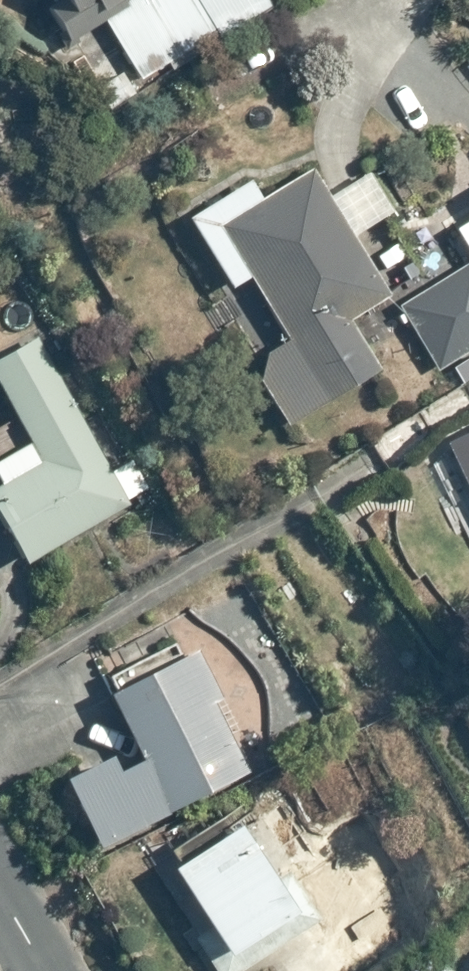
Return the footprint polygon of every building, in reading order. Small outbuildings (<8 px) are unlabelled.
[(59,48),(100,22),(141,86),(276,0),(28,0),(59,48)] [(254,179),(187,222),(233,294),(251,282),(289,342),(250,367),(289,429),(379,372),(345,319),(388,292),(310,170),(266,198),(254,179)] [(468,343),(468,270),(404,311),(437,363),(468,343)] [(0,359),(0,390),(30,444),(20,449),(11,432),(0,438),(0,519),(27,567),(160,494),(138,455),(117,467),(44,335),(0,359)] [(454,463),(468,491),(468,455),(454,463)] [(118,771),(110,755),(62,779),(99,855),(251,779),(188,655),(106,696),(139,762),(118,771)] [(320,850),(288,802),(273,811),(263,796),(226,820),(223,814),(198,831),(209,847),(169,873),(224,956),(210,965),(213,970),(298,970),(316,959),(301,937),(321,924),(350,967),(418,923),(355,827),(320,850)]
